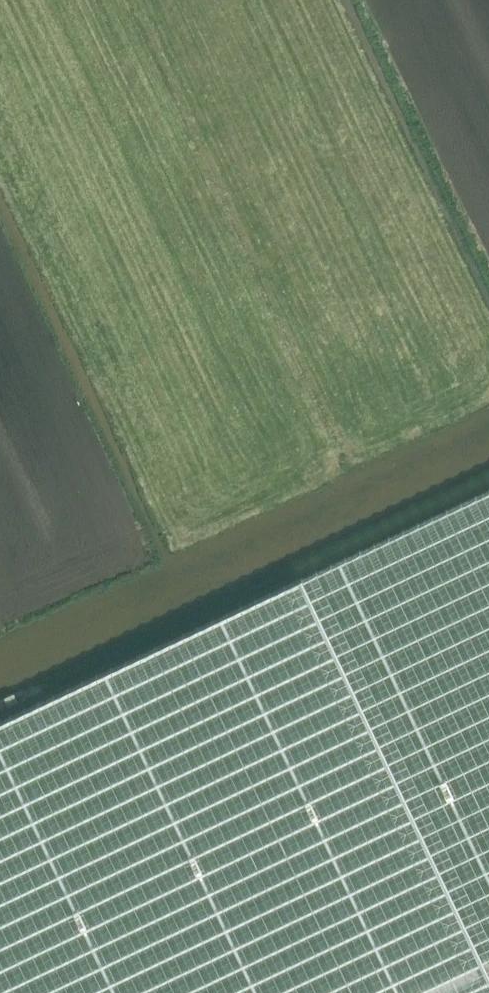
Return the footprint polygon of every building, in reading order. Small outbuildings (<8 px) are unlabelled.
[(302,577),(481,956),(488,972),(488,489),(302,577)] [(0,720),(0,992),(488,992),(488,979),(298,578),(0,720)]
